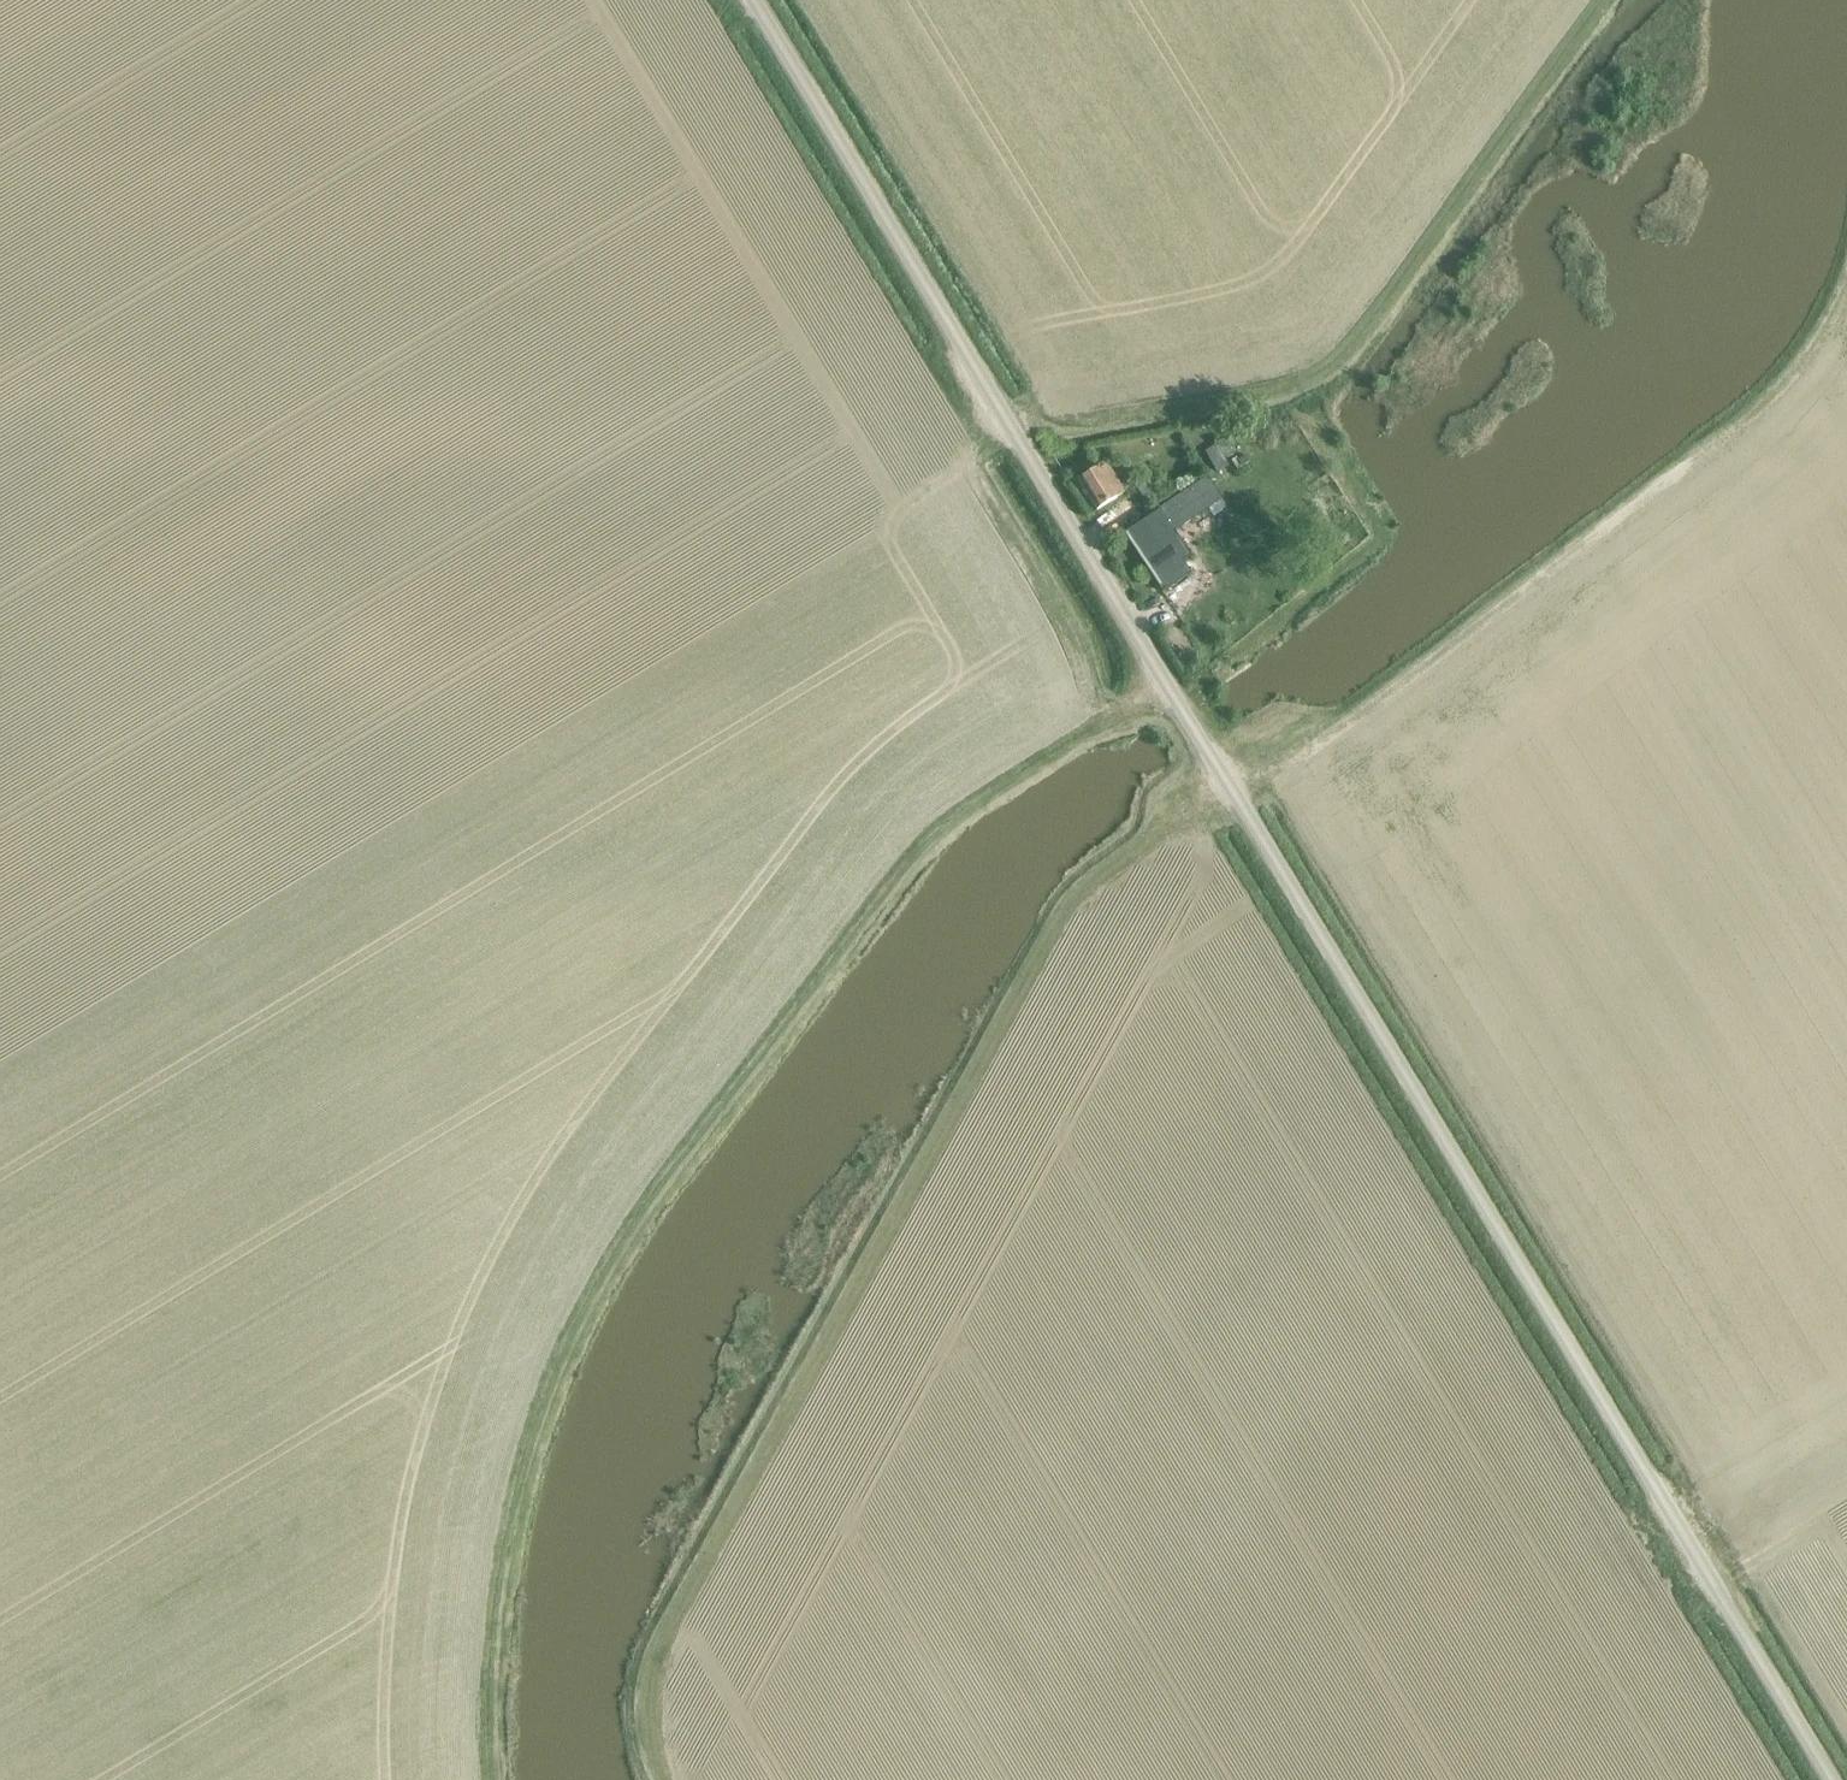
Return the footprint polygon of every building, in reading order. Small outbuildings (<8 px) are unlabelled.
[(1224,441),(1205,452),(1218,474),(1228,468),(1223,458),(1231,453),(1224,441)] [(1096,509),(1123,492),(1106,466),(1099,470),(1097,466),(1077,479),(1096,509)] [(1208,479),(1123,534),(1161,592),(1190,574),(1182,562),(1190,557),(1173,531),(1221,500),(1208,479)] [(1321,492),(1309,500),(1322,519),(1334,511),(1321,492)]
